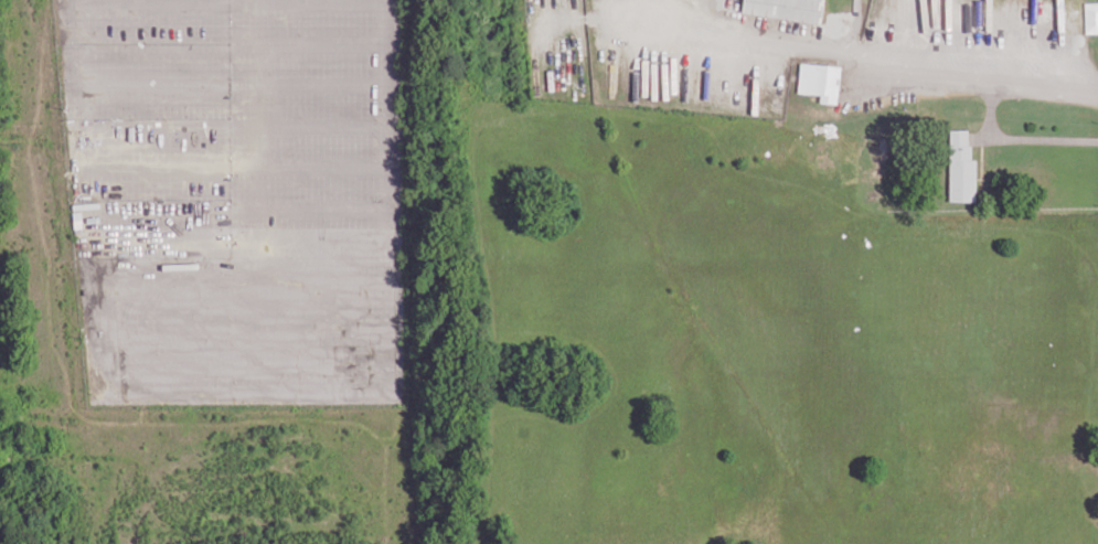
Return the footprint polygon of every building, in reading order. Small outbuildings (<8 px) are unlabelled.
[(820,24),(824,0),(743,0),(741,12),(820,24)] [(819,102),(837,104),(841,66),(800,62),(797,92),(820,94),(819,102)] [(975,201),(976,158),(968,158),(969,130),(950,130),(949,200),(975,201)]
